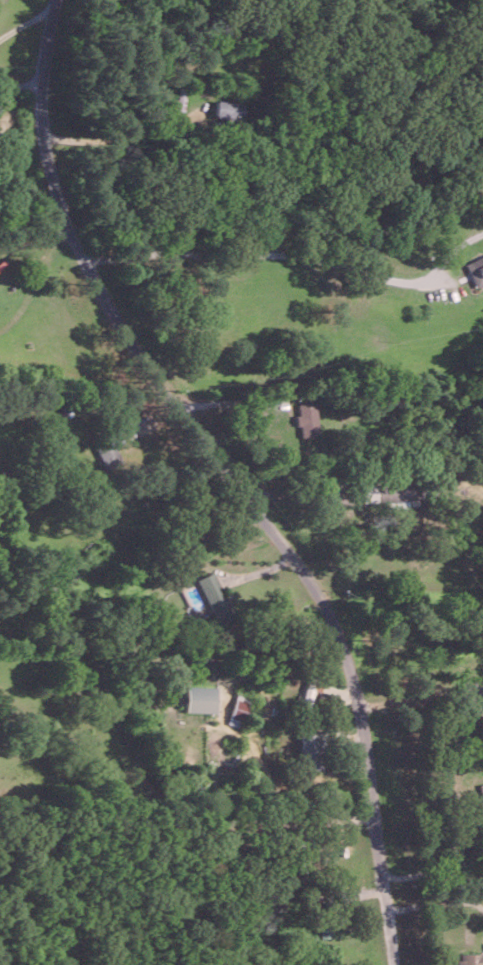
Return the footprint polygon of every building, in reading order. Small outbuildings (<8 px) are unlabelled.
[(240,101),(213,100),(213,116),(240,117),(240,101)] [(482,281),(482,253),(463,261),(472,285),(482,281)] [(318,434),(314,401),(296,402),(299,435),(318,434)] [(96,446),(101,467),(119,463),(113,441),(96,446)] [(360,501),(375,501),(374,485),(360,486),(360,501)] [(196,577),(215,622),(233,615),(213,570),(196,577)] [(299,707),(307,709),(313,685),(305,683),(299,707)] [(184,710),(215,711),(216,686),(185,685),(184,710)] [(227,723),(241,727),(249,697),(235,693),(227,723)] [(300,732),(299,768),(319,768),(320,732),(300,732)] [(333,934),(331,921),(315,923),(317,936),(333,934)] [(457,964),(482,964),(482,953),(457,952),(457,964)]
